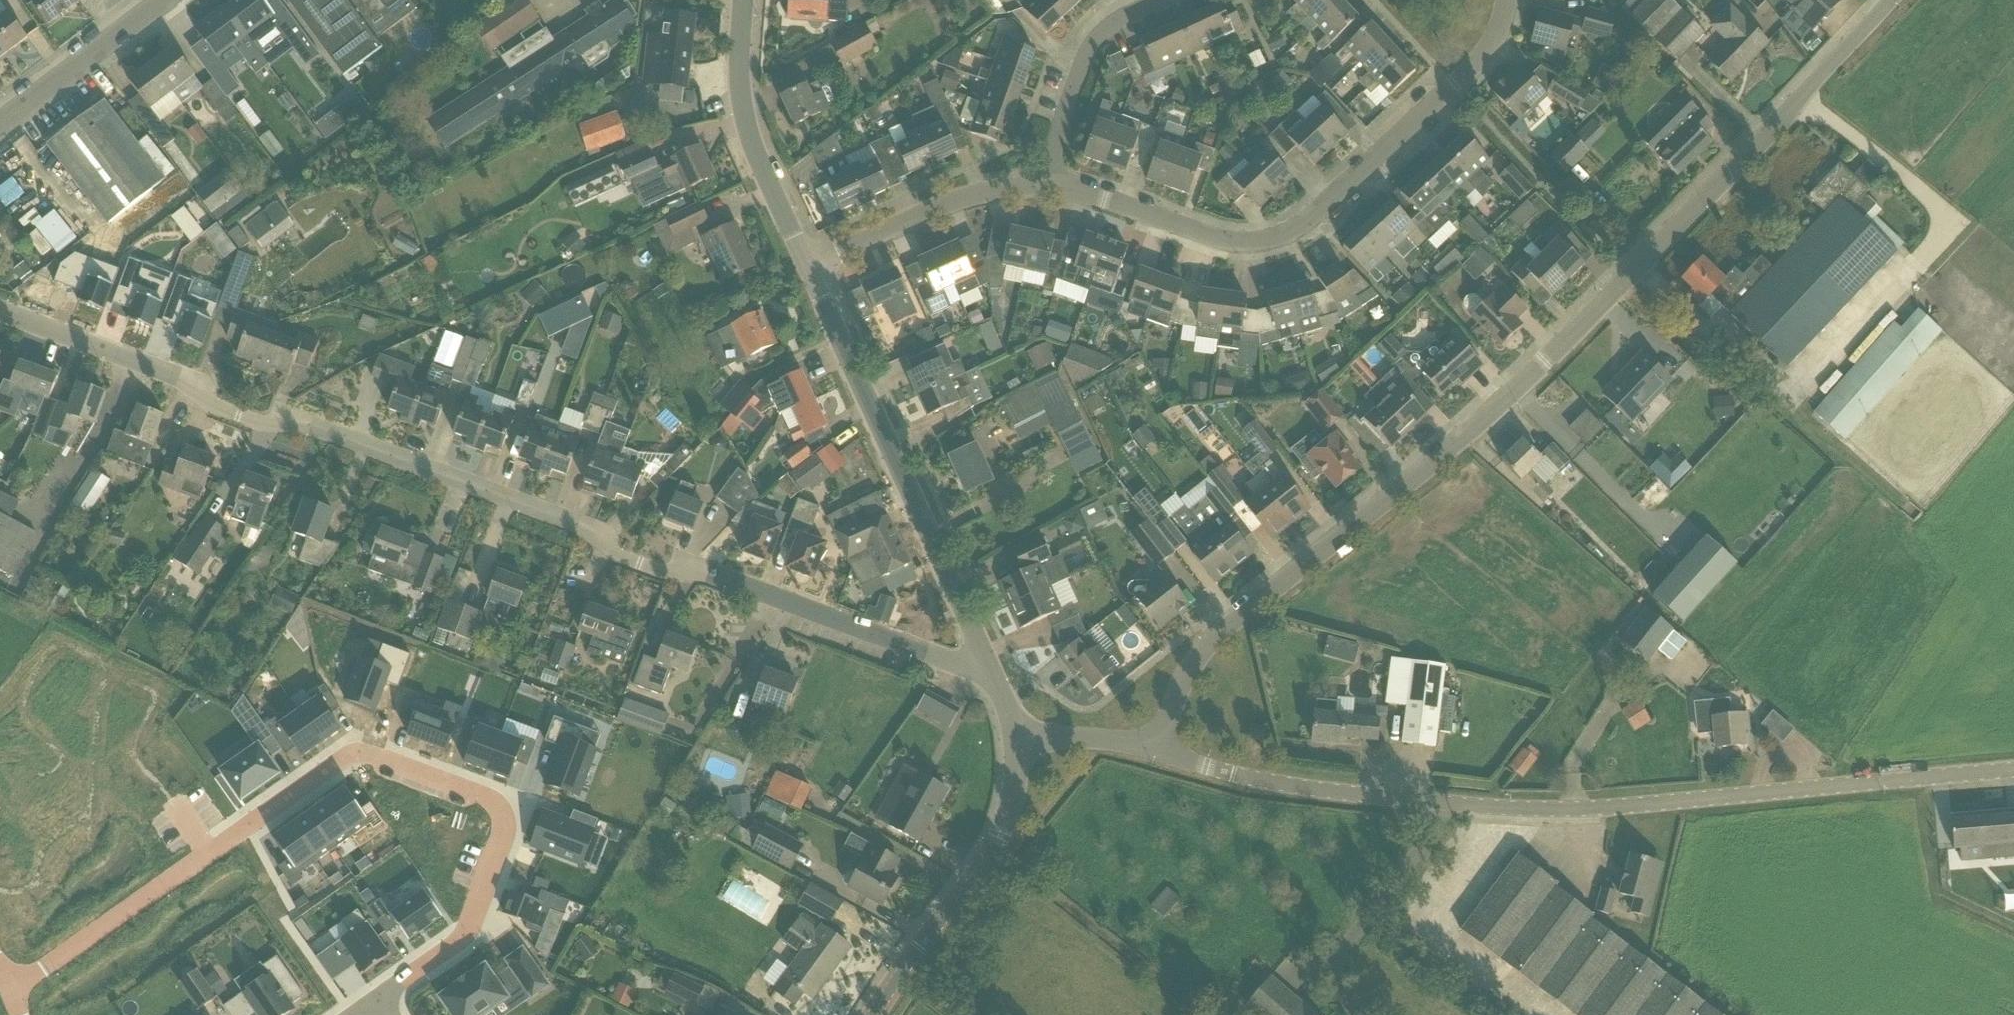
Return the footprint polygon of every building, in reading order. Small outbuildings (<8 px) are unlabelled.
[(49,24),(80,1),(79,0),(32,0),(49,24)] [(272,70),(273,69),(262,54),(284,37),(307,68),(322,57),(279,0),(278,0),(269,7),(264,0),(240,0),(228,9),(226,7),(225,8),(272,70)] [(296,13),(344,77),(383,48),(366,25),(347,0),(287,0),(296,13)] [(366,25),(383,12),(394,26),(417,10),(410,0),(347,0),(366,25)] [(599,3),(586,12),(589,17),(551,42),(510,69),(428,123),(446,151),(489,123),(494,131),(532,108),(526,98),(560,75),(570,90),(596,73),(586,58),(607,44),(611,50),(626,40),(622,35),(636,26),(631,19),(636,16),(627,2),(622,5),(619,0),(615,0),(603,8),(599,3)] [(827,22),(828,7),(837,0),(789,0),(789,1),(785,2),(783,7),(784,11),(788,13),(788,19),(807,20),(807,22),(809,22),(810,26),(813,29),(818,29),(822,27),(823,23),(827,23),(827,22)] [(1045,0),(1015,0),(1023,8),(1022,8),(1046,34),(1062,19),(1045,0)] [(1062,19),(1078,4),(1075,0),(1045,0),(1062,19)] [(1313,0),(1293,0),(1297,4),(1287,13),(1293,19),(1313,0)] [(1343,2),(1341,0),(1313,0),(1293,19),(1299,26),(1308,17),(1318,26),(1343,2)] [(1677,61),(1705,33),(1671,0),(1629,0),(1621,8),(1630,16),(1677,61)] [(1795,7),(1792,10),(1813,30),(1823,19),(1827,20),(1834,12),(1833,9),(1840,1),(1838,0),(1788,0),(1795,7)] [(1323,51),(1358,19),(1343,2),(1318,26),(1327,36),(1317,45),(1323,51)] [(648,4),(648,20),(665,21),(665,5),(648,4)] [(1244,32),(1233,7),(1224,11),(1221,4),(1200,14),(1214,45),(1244,32)] [(1730,81),(1768,43),(1746,22),(1729,5),(1710,26),(1725,41),(1707,59),(1709,61),(1730,81)] [(272,70),(225,8),(196,30),(219,61),(236,48),(244,59),(258,77),(270,67),(272,70)] [(459,22),(467,32),(482,21),(474,10),(459,22)] [(1608,39),(1614,17),(1589,10),(1583,32),(1608,39)] [(1541,11),(1532,42),(1543,45),(1540,58),(1569,75),(1575,51),(1566,49),(1570,35),(1578,37),(1582,22),(1541,11)] [(7,57),(12,54),(10,51),(28,38),(9,12),(0,19),(0,48),(7,57)] [(644,84),(687,89),(695,16),(666,12),(663,36),(650,35),(644,84)] [(1195,54),(1214,45),(1200,14),(1180,23),(1195,54)] [(1161,32),(1175,63),(1195,54),(1180,23),(1161,32)] [(1360,63),(1386,40),(1371,23),(1335,56),(1341,63),(1351,54),(1360,63)] [(844,65),(878,46),(866,25),(832,45),(844,65)] [(1007,41),(1019,45),(1022,35),(1011,31),(1007,41)] [(1149,61),(1139,66),(1145,77),(1144,77),(1148,86),(1158,80),(1154,72),(1174,64),(1175,63),(1161,32),(1140,41),(1149,61)] [(1272,52),(1282,48),(1277,37),(1267,41),(1272,52)] [(1003,40),(996,61),(1028,73),(1036,52),(1028,50),(1011,43),(1003,40)] [(1401,56),(1386,40),(1360,63),(1369,73),(1359,82),(1365,88),(1401,56)] [(456,43),(447,49),(445,50),(454,62),(466,54),(458,42),(456,43)] [(173,92),(195,75),(174,47),(152,65),(173,92)] [(1266,63),(1260,50),(1246,57),(1252,70),(1266,63)] [(1322,88),(1325,84),(1343,67),(1330,54),(1308,75),(1321,88),(1322,88)] [(364,63),(372,74),(379,69),(380,62),(375,55),(364,63)] [(1144,77),(1145,77),(1139,66),(1135,56),(1124,61),(1134,82),(1136,81),(1144,77)] [(1416,72),(1401,56),(1365,88),(1371,95),(1381,86),(1390,96),(1416,72)] [(1021,93),(1025,83),(1028,73),(996,61),(992,72),(981,69),(978,77),(988,82),(1021,93)] [(229,99),(242,90),(223,64),(210,74),(229,99)] [(1594,85),(1607,90),(1615,69),(1602,64),(1594,85)] [(173,92),(152,65),(130,82),(151,109),(173,92)] [(1546,96),(1519,67),(1493,91),(1520,121),(1546,96)] [(961,76),(945,71),(940,85),(956,91),(961,76)] [(1588,114),(1598,101),(1557,76),(1549,90),(1588,114)] [(1144,77),(1136,81),(1138,86),(1143,88),(1148,86),(1144,77)] [(795,125),(819,114),(833,108),(832,105),(841,100),(842,96),(834,79),(830,78),(818,84),(807,89),(806,86),(782,97),(795,125)] [(1262,79),(1248,86),(1254,99),(1268,92),(1262,79)] [(235,112),(213,80),(202,87),(201,89),(201,90),(223,120),(235,112)] [(595,99),(606,93),(599,82),(589,88),(595,99)] [(988,82),(981,102),(1014,114),(1021,93),(988,82)] [(1213,96),(1222,92),(1219,84),(1209,88),(1213,96)] [(1172,100),(1182,105),(1188,94),(1177,89),(1172,100)] [(1313,97),(1296,112),(1331,150),(1348,134),(1334,119),(1343,111),(1326,92),(1316,100),(1313,97)] [(1191,98),(1192,99),(1196,109),(1207,103),(1202,93),(1191,98)] [(964,97),(955,94),(952,102),(952,103),(960,107),(964,97)] [(355,95),(334,111),(345,126),(366,110),(355,95)] [(1704,134),(1713,125),(1686,97),(1642,140),(1677,176),(1712,142),(1704,134)] [(981,102),(981,103),(967,98),(960,118),(974,123),(970,133),(995,142),(996,141),(989,138),(990,135),(979,131),(980,127),(999,133),(1006,136),(1014,114),(981,102)] [(1103,100),(1098,116),(1096,121),(1097,121),(1094,128),(1084,158),(1105,165),(1118,128),(1105,124),(1112,104),(1103,100)] [(152,164),(104,101),(47,145),(107,225),(151,191),(139,173),(152,164)] [(949,134),(960,129),(951,108),(950,108),(947,101),(912,117),(914,119),(913,120),(936,169),(940,166),(938,162),(958,153),(949,134)] [(1165,101),(1162,110),(1166,112),(1173,108),(1175,104),(1165,101)] [(580,127),(588,153),(600,148),(616,142),(626,138),(618,112),(589,122),(589,124),(580,127)] [(1087,113),(1084,124),(1084,125),(1094,128),(1097,121),(1096,121),(1098,116),(1088,112),(1087,113)] [(1279,128),(1270,136),(1288,155),(1296,147),(1314,166),(1331,150),(1296,112),(1279,128)] [(1146,151),(1153,128),(1122,117),(1118,128),(1105,165),(1126,173),(1135,147),(1146,151)] [(1578,130),(1587,145),(1606,134),(1597,119),(1578,130)] [(175,140),(160,120),(149,128),(163,148),(175,140)] [(891,135),(881,140),(891,162),(900,157),(909,175),(929,166),(931,171),(936,169),(913,120),(901,126),(906,137),(909,136),(911,140),(897,147),(891,135)] [(208,139),(197,125),(187,133),(198,147),(208,139)] [(1168,187),(1181,151),(1185,140),(1172,135),(1153,128),(1146,151),(1156,155),(1147,180),(1168,187)] [(1203,145),(1212,148),(1216,134),(1207,131),(1203,145)] [(285,151),(270,132),(259,140),(274,159),(285,151)] [(1449,150),(1487,191),(1494,185),(1479,170),(1489,160),(1465,134),(1449,150)] [(862,207),(867,205),(850,168),(845,158),(835,135),(810,154),(818,164),(819,163),(828,184),(841,212),(860,203),(862,207)] [(1567,175),(1581,160),(1590,152),(1572,135),(1550,157),(1567,175)] [(1261,144),(1267,151),(1250,166),(1276,194),(1293,178),(1279,163),(1288,155),(1270,136),(1261,144)] [(868,146),(876,162),(861,169),(859,164),(850,168),(867,205),(872,203),(870,198),(889,189),(881,172),(892,166),(890,163),(891,162),(881,140),(868,146)] [(1168,187),(1189,195),(1198,170),(1207,173),(1215,151),(1196,144),(1192,155),(1181,151),(1168,187)] [(1236,155),(1227,145),(1218,153),(1227,163),(1236,155)] [(714,177),(700,147),(673,159),(674,160),(662,165),(667,177),(663,185),(669,197),(687,189),(714,177)] [(1449,150),(1433,164),(1457,190),(1466,199),(1475,190),(1482,198),(1483,199),(1489,193),(1487,191),(1449,150)] [(629,183),(658,169),(650,151),(621,165),(628,182),(629,183)] [(1863,219),(1876,205),(1864,194),(1868,190),(1840,163),(1808,197),(1826,214),(1840,200),(1862,220),(1863,219)] [(1417,179),(1450,214),(1451,214),(1456,209),(1447,199),(1457,190),(1433,164),(1417,179)] [(628,182),(621,165),(615,167),(566,188),(574,208),(623,186),(623,184),(628,182)] [(1233,182),(1227,176),(1218,184),(1236,203),(1244,195),(1258,210),(1276,194),(1250,166),(1233,182)] [(1533,190),(1511,166),(1499,177),(1521,201),(1533,190)] [(218,221),(231,211),(226,204),(245,191),(228,169),(197,193),(218,221)] [(257,175),(246,183),(253,192),(264,184),(257,175)] [(0,187),(0,197),(4,204),(23,193),(15,178),(0,187)] [(1417,229),(1428,241),(1447,224),(1451,227),(1457,222),(1450,214),(1417,179),(1401,194),(1412,207),(1403,215),(1417,229)] [(1519,228),(1538,210),(1528,199),(1509,217),(1519,228)] [(1897,251),(1869,224),(1863,219),(1862,220),(1840,200),(1826,214),(1774,269),(1761,256),(1743,275),(1735,268),(1724,279),(1702,259),(1683,279),(1693,290),(1690,294),(1702,305),(1699,307),(1710,317),(1721,305),(1788,367),(1898,252),(1897,251)] [(263,251),(296,227),(277,201),(245,225),(246,226),(245,227),(263,251)] [(1392,202),(1376,217),(1410,254),(1416,248),(1407,238),(1417,229),(1403,215),(1392,202)] [(666,219),(674,238),(709,222),(700,203),(666,219)] [(171,217),(181,230),(194,220),(184,207),(171,217)] [(35,227),(38,230),(52,249),(58,256),(78,241),(54,211),(35,227)] [(1403,260),(1404,259),(1410,254),(1376,217),(1360,232),(1385,259),(1385,258),(1394,250),(1403,260)] [(217,224),(205,233),(211,241),(223,232),(217,224)] [(724,281),(755,267),(735,224),(704,238),(724,281)] [(1543,255),(1568,281),(1584,264),(1574,254),(1582,246),(1560,224),(1544,240),(1551,247),(1543,255)] [(1470,235),(1479,245),(1488,237),(1479,226),(1470,235)] [(1024,271),(1025,271),(1033,233),(1011,228),(1006,251),(989,247),(989,249),(987,259),(989,284),(990,284),(990,289),(1001,289),(1003,280),(1007,267),(1024,271)] [(43,256),(52,249),(38,230),(28,237),(43,256)] [(1375,268),(1385,259),(1360,232),(1344,247),(1377,284),(1384,278),(1375,268)] [(1033,233),(1025,271),(1046,276),(1044,287),(1055,290),(1057,280),(1060,267),(1049,264),(1055,238),(1033,233)] [(1083,270),(1095,274),(1107,241),(1086,233),(1081,248),(1065,243),(1060,267),(1057,280),(1077,287),(1083,270)] [(586,246),(574,235),(564,245),(566,248),(573,256),(575,257),(586,246)] [(1123,301),(1127,292),(1136,268),(1123,263),(1128,248),(1107,241),(1095,274),(1090,289),(1123,301)] [(959,242),(939,251),(955,286),(959,297),(960,297),(978,289),(979,288),(980,288),(989,284),(987,259),(989,249),(987,258),(970,266),(959,242)] [(1452,246),(1441,255),(1454,269),(1464,259),(1452,246)] [(1469,258),(1470,259),(1479,270),(1491,259),(1481,247),(1469,258)] [(944,291),(955,286),(939,251),(918,260),(929,285),(919,289),(931,316),(952,307),(944,291)] [(79,302),(104,311),(120,269),(76,253),(61,265),(55,282),(83,292),(79,302)] [(420,263),(434,289),(450,280),(436,254),(420,263)] [(1454,269),(1441,255),(1431,264),(1439,273),(1444,278),(1454,269)] [(1511,272),(1533,294),(1541,286),(1552,297),(1568,281),(1543,255),(1535,263),(1528,256),(1511,272)] [(128,320),(153,329),(169,287),(140,276),(145,264),(131,258),(113,303),(132,310),(128,320)] [(35,275),(25,262),(13,271),(24,284),(35,275)] [(1336,305),(1338,314),(1340,321),(1377,296),(1371,289),(1354,270),(1345,276),(1338,266),(1318,278),(1327,291),(1336,305)] [(908,294),(897,270),(863,285),(874,309),(884,305),(894,326),(917,315),(908,294)] [(1147,320),(1151,308),(1162,277),(1141,270),(1130,300),(1133,301),(1132,305),(1129,313),(1147,320)] [(1432,277),(1425,270),(1413,280),(1420,288),(1432,277)] [(178,338),(203,347),(218,305),(223,293),(195,281),(180,276),(163,321),(182,328),(178,338)] [(1183,285),(1162,277),(1151,308),(1147,320),(1168,328),(1170,322),(1183,326),(1189,302),(1179,298),(1183,285)] [(526,289),(538,301),(545,294),(534,282),(526,289)] [(635,289),(632,283),(626,282),(621,285),(626,294),(635,289)] [(1301,335),(1322,329),(1319,319),(1338,314),(1336,305),(1327,291),(1313,295),(1309,283),(1288,289),(1301,335)] [(669,293),(665,285),(654,292),(658,299),(669,293)] [(1392,299),(1400,307),(1415,293),(1407,285),(1392,299)] [(1472,317),(1501,346),(1522,326),(1516,319),(1526,310),(1504,287),(1494,297),(1493,296),(1485,304),(1479,297),(1475,295),(1471,295),(1467,297),(1464,301),(1465,307),(1468,311),(1472,316),(1472,317)] [(1280,341),(1301,335),(1288,289),(1266,295),(1270,308),(1257,311),(1259,337),(1260,347),(1281,341),(1280,341)] [(1197,338),(1218,340),(1224,294),(1202,291),(1200,304),(1189,302),(1183,326),(1198,329),(1197,338)] [(1218,340),(1217,347),(1238,350),(1239,343),(1260,347),(1259,337),(1257,311),(1245,310),(1246,297),(1224,294),(1218,340)] [(1126,323),(1129,313),(1132,305),(1123,302),(1120,313),(1126,323)] [(488,303),(477,309),(485,316),(488,303)] [(257,368),(262,370),(275,335),(279,326),(258,318),(238,311),(235,318),(227,337),(242,343),(237,355),(259,363),(257,368)] [(622,319),(605,312),(601,324),(618,331),(622,319)] [(748,358),(776,345),(761,312),(733,325),(717,332),(729,359),(745,351),(748,358)] [(1115,329),(1126,323),(1120,313),(1119,312),(1109,319),(1115,329)] [(549,338),(558,333),(548,313),(539,317),(549,338)] [(378,322),(364,316),(360,328),(374,333),(378,322)] [(994,320),(981,323),(988,351),(1001,348),(994,320)] [(1814,412),(1847,441),(1926,350),(1899,327),(1893,322),(1814,412)] [(1061,325),(1057,338),(1067,342),(1068,342),(1073,329),(1061,325)] [(946,326),(936,331),(940,339),(950,334),(946,326)] [(1031,336),(1040,337),(1041,329),(1032,328),(1031,336)] [(922,346),(935,340),(930,329),(917,335),(922,346)] [(1130,332),(1137,345),(1141,331),(1130,332)] [(295,363),(310,368),(320,341),(299,334),(296,343),(275,335),(262,370),(267,372),(269,367),(290,375),(295,363)] [(1403,372),(1412,382),(1417,377),(1418,378),(1424,373),(1442,394),(1460,377),(1464,382),(1482,365),(1462,342),(1459,344),(1452,337),(1441,347),(1427,358),(1423,353),(1406,353),(1400,359),(1401,360),(1396,364),(1403,372)] [(463,383),(479,341),(477,341),(471,360),(459,356),(451,379),(463,383)] [(492,346),(479,341),(463,383),(474,387),(482,364),(485,366),(492,346)] [(1047,342),(1027,352),(1036,372),(1056,362),(1047,342)] [(949,382),(949,381),(944,370),(955,365),(945,344),(918,356),(924,368),(909,375),(919,396),(949,382)] [(1102,385),(1111,356),(1072,344),(1064,374),(1102,385)] [(398,385),(389,410),(403,415),(401,422),(410,425),(424,387),(410,382),(416,367),(380,354),(372,376),(398,385)] [(1661,393),(1672,381),(1643,354),(1625,373),(1627,375),(1605,397),(1632,422),(1643,432),(1654,420),(1644,410),(1661,393)] [(1378,381),(1357,359),(1349,368),(1369,389),(1378,381)] [(20,362),(13,383),(5,380),(0,390),(0,412),(16,418),(19,409),(26,390),(49,399),(58,376),(20,362)] [(1332,378),(1323,365),(1314,370),(1323,384),(1332,378)] [(1168,380),(1168,368),(1159,368),(1159,380),(1168,380)] [(1107,377),(1112,385),(1125,377),(1121,370),(1107,377)] [(793,409),(814,399),(802,371),(780,381),(777,372),(760,382),(752,391),(751,390),(731,415),(720,429),(731,438),(741,424),(753,408),(762,415),(776,406),(780,415),(782,414),(793,409)] [(1395,380),(1401,386),(1383,404),(1409,432),(1409,431),(1408,430),(1414,425),(1415,426),(1426,416),(1427,416),(1428,416),(1411,397),(1419,389),(1412,382),(1403,372),(1395,380)] [(528,407),(537,384),(536,384),(539,377),(528,373),(517,403),(528,407)] [(943,410),(949,423),(974,407),(965,388),(971,386),(966,374),(949,381),(949,382),(919,396),(928,416),(943,410)] [(1001,402),(1014,429),(1046,413),(1070,460),(1095,447),(1058,374),(1001,402)] [(1288,386),(1312,385),(1311,374),(1287,376),(1288,386)] [(424,387),(410,425),(419,428),(422,422),(436,427),(450,388),(427,379),(424,387)] [(1214,396),(1230,399),(1233,381),(1217,379),(1214,396)] [(720,406),(731,415),(751,390),(740,381),(720,406)] [(1194,383),(1194,399),(1209,400),(1209,383),(1194,383)] [(106,394),(79,384),(71,407),(58,402),(57,406),(49,426),(50,427),(45,440),(62,450),(72,435),(73,435),(79,419),(95,425),(106,394)] [(1304,404),(1325,430),(1342,416),(1321,390),(1304,404)] [(1409,432),(1383,404),(1371,390),(1364,397),(1375,409),(1364,419),(1392,449),(1393,448),(1392,447),(1403,437),(1402,436),(1407,431),(1409,432)] [(469,395),(455,434),(468,439),(466,446),(475,449),(489,412),(475,407),(478,399),(469,395)] [(1098,395),(1097,396),(1085,401),(1084,401),(1090,414),(1104,408),(1098,395)] [(594,432),(606,401),(595,397),(592,405),(590,404),(582,427),(594,432)] [(1735,416),(1733,397),(1718,398),(1719,418),(1735,416)] [(814,399),(793,409),(800,425),(789,430),(794,442),(805,437),(827,427),(814,399)] [(606,401),(594,432),(604,436),(616,405),(606,401)] [(107,455),(133,464),(144,468),(153,446),(164,415),(138,406),(127,435),(115,431),(107,455)] [(564,407),(560,422),(581,429),(586,414),(564,407)] [(487,446),(501,451),(516,413),(506,409),(503,417),(489,412),(475,449),(485,453),(487,446)] [(1569,428),(1587,444),(1604,425),(1587,409),(1569,428)] [(536,414),(520,458),(534,463),(531,470),(541,474),(559,423),(536,414)] [(1347,422),(1364,443),(1373,435),(1360,421),(1355,415),(1347,422)] [(714,419),(707,426),(714,433),(721,426),(714,419)] [(1243,430),(1266,459),(1277,450),(1255,421),(1243,430)] [(559,423),(541,474),(550,477),(553,470),(566,475),(581,437),(580,436),(581,432),(559,423)] [(1156,440),(1145,426),(1132,436),(1144,450),(1156,440)] [(1315,476),(1322,475),(1324,473),(1336,488),(1360,469),(1344,449),(1347,447),(1336,433),(1307,456),(1308,457),(1306,463),(1306,469),(1310,474),(1315,476)] [(606,498),(624,449),(625,445),(604,436),(601,444),(600,444),(585,483),(599,488),(596,494),(606,498)] [(1502,462),(1543,503),(1555,492),(1533,471),(1546,458),(1560,470),(1570,461),(1553,444),(1539,457),(1524,440),(1502,462)] [(793,469),(813,455),(803,442),(784,457),(793,469)] [(816,456),(824,466),(839,454),(831,444),(816,456)] [(683,445),(673,456),(639,453),(639,454),(624,449),(606,498),(616,502),(618,495),(632,500),(640,477),(650,480),(659,489),(692,454),(683,445)] [(949,457),(966,494),(993,481),(977,445),(949,457)] [(200,500),(204,487),(205,488),(215,459),(187,448),(180,467),(169,463),(161,486),(200,500)] [(1211,455),(1199,462),(1207,474),(1218,467),(1211,455)] [(790,474),(802,490),(827,472),(816,456),(790,474)] [(1255,478),(1291,524),(1310,509),(1283,476),(1282,476),(1271,462),(1262,468),(1264,471),(1255,478)] [(1242,501),(1272,539),(1291,524),(1255,478),(1245,486),(1255,498),(1248,504),(1219,467),(1208,476),(1217,489),(1236,513),(1233,509),(1242,501)] [(91,512),(97,502),(111,480),(94,469),(74,500),(91,512)] [(739,469),(717,498),(738,514),(760,498),(749,477),(739,469)] [(233,520),(246,525),(260,529),(266,513),(266,514),(277,486),(261,480),(262,477),(252,473),(251,476),(247,475),(233,514),(232,515),(231,518),(233,520)] [(795,484),(787,475),(778,482),(785,492),(795,484)] [(219,485),(210,482),(208,489),(216,492),(219,485)] [(666,521),(694,531),(704,505),(693,501),(698,488),(682,482),(677,495),(676,494),(666,521)] [(1234,569),(1253,554),(1227,520),(1236,513),(1217,489),(1189,510),(1185,506),(1234,569)] [(11,520),(20,501),(0,491),(0,571),(13,577),(36,532),(11,520)] [(911,564),(877,493),(827,518),(861,588),(882,578),(911,564)] [(760,498),(738,514),(739,515),(732,522),(741,533),(747,527),(751,529),(743,552),(769,562),(781,528),(768,523),(772,509),(755,502),(760,498)] [(825,548),(826,545),(813,540),(815,535),(811,533),(820,507),(798,499),(788,527),(801,531),(787,569),(796,572),(803,577),(811,578),(813,578),(819,564),(828,551),(825,548)] [(334,511),(305,501),(293,533),(307,538),(299,560),(323,569),(340,546),(322,539),(325,532),(326,532),(334,511)] [(1100,502),(1080,511),(1089,530),(1108,521),(1100,502)] [(1234,569),(1185,506),(1172,516),(1193,543),(1188,547),(1194,555),(1193,555),(1216,584),(1234,569)] [(1187,543),(1161,509),(1149,519),(1175,552),(1187,543)] [(1063,520),(1070,536),(1085,528),(1078,512),(1063,520)] [(197,574),(199,575),(229,531),(206,516),(191,538),(187,536),(173,558),(187,568),(197,574)] [(1157,566),(1173,554),(1147,521),(1131,533),(1157,566)] [(368,570),(413,587),(432,594),(444,560),(427,554),(429,547),(383,530),(373,556),(374,556),(368,570)] [(110,541),(123,545),(126,535),(112,531),(110,541)] [(1022,572),(1000,582),(1010,605),(1051,587),(1045,575),(1057,569),(1047,547),(1042,536),(1012,549),(1022,572)] [(1684,624),(1737,565),(1706,537),(1653,596),(1684,624)] [(163,559),(158,568),(163,572),(169,563),(163,559)] [(517,607),(527,582),(499,572),(483,613),(510,623),(516,607),(517,607)] [(1189,605),(1163,574),(1162,572),(1150,582),(1137,581),(1131,584),(1129,587),(1129,591),(1131,594),(1135,596),(1160,627),(1189,605)] [(292,616),(301,597),(278,587),(270,606),(292,616)] [(1010,605),(1021,629),(1048,617),(1053,628),(1078,616),(1073,605),(1061,610),(1051,587),(1010,605)] [(877,610),(868,607),(865,615),(865,616),(882,622),(888,624),(896,602),(881,597),(877,610)] [(437,629),(450,635),(447,643),(469,651),(473,641),(474,642),(484,614),(461,605),(447,600),(437,629)] [(617,616),(589,606),(580,631),(595,636),(589,652),(601,657),(604,648),(626,656),(634,635),(613,627),(617,616)] [(1116,613),(1123,621),(1132,614),(1125,606),(1116,613)] [(1618,640),(1644,663),(1672,631),(1645,608),(1618,640)] [(1094,690),(1114,673),(1125,665),(1125,659),(1116,646),(1105,655),(1087,633),(1059,656),(1069,669),(1071,668),(1077,676),(1080,673),(1094,690)] [(662,695),(672,668),(687,673),(697,646),(668,635),(658,661),(645,656),(634,685),(662,695)] [(1324,655),(1334,658),(1336,653),(1356,659),(1360,646),(1329,637),(1324,655)] [(551,664),(566,670),(575,647),(559,641),(551,664)] [(399,688),(412,655),(383,644),(376,664),(361,658),(358,666),(351,663),(344,681),(351,684),(345,699),(376,711),(386,683),(399,688)] [(1435,747),(1437,732),(1452,733),(1456,697),(1442,696),(1446,666),(1392,659),(1387,703),(1408,705),(1403,742),(1435,747)] [(798,682),(765,670),(754,702),(770,708),(763,727),(779,733),(786,714),(798,682)] [(534,689),(522,684),(519,692),(531,697),(534,689)] [(313,702),(299,712),(322,744),(342,731),(331,715),(341,708),(325,685),(309,696),(313,702)] [(231,712),(240,725),(256,713),(243,694),(231,712)] [(410,698),(402,721),(413,725),(409,736),(446,750),(455,728),(440,722),(444,711),(410,698)] [(919,714),(926,717),(934,702),(927,698),(919,714)] [(662,737),(670,715),(626,699),(618,721),(662,737)] [(1715,734),(1717,748),(1745,745),(1743,731),(1749,730),(1747,714),(1732,716),(1730,699),(1694,702),(1696,729),(1704,735),(1715,734)] [(1344,738),(1377,740),(1379,717),(1336,712),(1337,703),(1318,701),(1316,713),(1313,741),(1344,744),(1344,738)] [(1627,721),(1644,713),(1638,702),(1622,710),(1627,721)] [(1388,708),(1376,706),(1375,714),(1387,716),(1388,708)] [(1761,724),(1784,741),(1795,726),(1772,710),(1761,724)] [(322,744),(299,712),(281,724),(277,718),(265,726),(272,736),(282,750),(286,755),(296,748),(303,758),(322,744)] [(579,740),(584,727),(555,716),(546,740),(561,745),(546,784),(579,796),(597,747),(579,740)] [(487,772),(501,734),(481,727),(483,723),(469,718),(460,741),(471,745),(465,763),(487,772)] [(1249,736),(1260,737),(1264,737),(1265,727),(1250,726),(1249,736)] [(501,734),(487,772),(510,780),(516,762),(528,767),(536,743),(523,738),(522,742),(501,734)] [(272,736),(222,772),(242,801),(279,775),(269,760),(282,750),(272,736)] [(1523,778),(1536,760),(1534,759),(1539,752),(1530,745),(1525,752),(1522,750),(1509,767),(1523,778)] [(765,795),(804,810),(814,785),(776,769),(765,795)] [(877,819),(918,842),(948,790),(919,774),(906,797),(893,789),(877,819)] [(853,791),(840,782),(832,793),(845,802),(853,791)] [(352,837),(370,825),(370,824),(375,830),(384,823),(370,803),(361,810),(346,789),(328,802),(352,837)] [(328,802),(310,814),(335,849),(352,837),(328,802)] [(752,816),(750,802),(727,804),(728,819),(752,816)] [(570,822),(545,813),(532,846),(582,864),(598,820),(574,811),(570,822)] [(1951,817),(1954,849),(1979,847),(1980,860),(2013,857),(2013,811),(1951,817)] [(317,862),(335,849),(310,814),(292,827),(317,862)] [(601,819),(596,832),(609,837),(614,824),(601,819)] [(735,827),(730,838),(790,870),(803,846),(765,826),(758,839),(735,827)] [(317,862),(292,827),(274,840),(289,861),(279,868),(293,887),(304,880),(300,874),(317,862)] [(871,845),(864,859),(857,872),(854,870),(849,871),(846,873),(843,876),(844,881),(847,885),(849,886),(849,887),(865,896),(883,906),(898,878),(891,874),(899,860),(882,850),(871,845)] [(1594,915),(1556,887),(1558,884),(1519,855),(1462,931),(1574,1014),(1721,1014),(1591,919),(1594,915)] [(1648,918),(1654,896),(1659,877),(1652,875),(1656,863),(1630,855),(1619,894),(1635,898),(1631,913),(1648,918)] [(373,866),(367,858),(359,864),(365,872),(373,866)] [(353,875),(347,867),(339,873),(345,881),(353,875)] [(546,892),(550,882),(537,877),(533,887),(546,892)] [(809,884),(798,905),(830,923),(842,902),(809,884)] [(1181,899),(1168,888),(1152,906),(1165,917),(1181,899)] [(1609,915),(1616,892),(1602,888),(1596,911),(1609,915)] [(409,941),(443,916),(425,890),(392,914),(381,899),(368,908),(387,934),(398,926),(409,941)] [(512,892),(505,913),(528,922),(526,929),(541,935),(551,910),(565,915),(570,901),(542,891),(538,902),(512,892)] [(305,896),(294,903),(298,910),(310,902),(305,896)] [(316,958),(333,981),(356,965),(362,974),(360,975),(361,976),(391,954),(390,953),(389,954),(367,924),(369,923),(368,922),(367,922),(358,911),(342,922),(350,934),(316,958)] [(302,919),(295,924),(303,936),(310,931),(302,919)] [(831,974),(851,947),(822,926),(818,932),(800,919),(784,941),(802,954),(775,991),(794,1005),(804,992),(813,999),(814,997),(811,996),(828,972),(831,974)] [(548,960),(554,942),(541,937),(536,948),(548,960)] [(584,938),(578,943),(575,945),(582,955),(594,946),(587,937),(584,938)] [(523,949),(506,961),(533,999),(550,987),(523,949)] [(224,1006),(230,1014),(255,1014),(257,1014),(258,1014),(286,1014),(295,1009),(292,1004),(303,996),(276,958),(263,968),(259,964),(235,982),(243,993),(224,1006)] [(439,998),(451,1014),(486,1014),(509,999),(508,997),(518,991),(505,973),(496,979),(486,965),(468,978),(467,976),(456,984),(457,985),(439,998)] [(197,970),(180,982),(200,1010),(217,998),(204,979),(197,970)] [(204,979),(217,998),(227,990),(214,972),(204,979)] [(696,1004),(703,990),(674,976),(667,990),(696,1004)] [(1246,1006),(1257,1014),(1314,1014),(1306,1008),(1307,1008),(1271,977),(1246,1006)] [(612,1001),(629,1008),(636,992),(619,984),(612,1001)]
